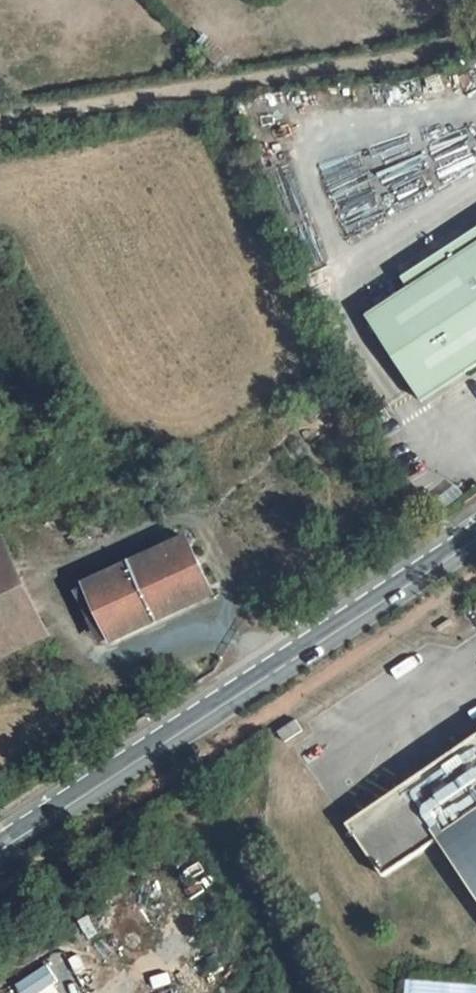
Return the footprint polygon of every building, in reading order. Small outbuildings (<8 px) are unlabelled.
[(417,290),(378,314),(428,399),(475,369),(475,253),(417,290)] [(0,536),(0,638),(47,618),(14,531),(0,536)] [(197,533),(99,576),(118,630),(217,590),(197,533)] [(302,721),(295,710),(279,721),(286,732),(302,721)] [(475,903),(475,735),(342,819),(378,876),(436,840),(475,903)] [(79,992),(64,961),(30,976),(38,992),(78,992),(79,992)]
